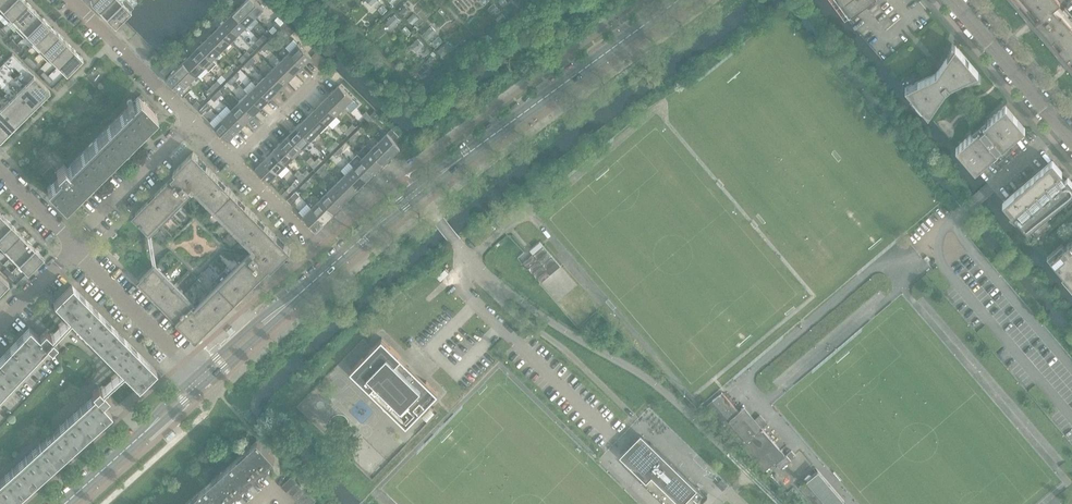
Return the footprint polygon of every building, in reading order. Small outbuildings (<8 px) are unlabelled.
[(11,18),(27,2),(25,0),(14,0),(3,11),(0,13),(8,21),(11,18)] [(14,0),(0,0),(0,7),(3,11),(14,0)] [(108,0),(92,0),(90,1),(98,10),(108,0)] [(123,2),(121,0),(108,0),(98,10),(106,18),(123,2)] [(134,7),(126,0),(124,0),(123,2),(106,18),(115,26),(134,7)] [(256,0),(245,0),(242,3),(255,17),(264,8),(256,0)] [(1061,10),(1059,11),(1053,4),(1055,2),(1053,0),(1019,0),(1017,2),(1070,65),(1071,64),(1071,23),(1061,10)] [(19,26),(35,10),(27,2),(11,18),(19,26)] [(255,17),(242,3),(233,12),(247,25),(255,17)] [(494,3),(488,8),(492,13),(498,8),(494,3)] [(403,4),(398,9),(402,13),(407,8),(403,4)] [(26,34),(43,18),(35,10),(19,26),(16,29),(24,37),(26,34)] [(247,25),(233,12),(225,20),(238,33),(247,25)] [(394,15),(386,23),(391,28),(399,19),(394,15)] [(34,42),(51,26),(43,18),(26,34),(34,42)] [(278,29),(285,22),(281,18),(277,22),(274,25),(278,29)] [(238,33),(225,20),(217,28),(230,42),(238,33)] [(285,30),(289,26),(285,22),(278,29),(282,33),(285,30)] [(42,50),(58,34),(51,26),(34,42),(42,50)] [(431,26),(423,34),(428,39),(436,31),(431,26)] [(230,42),(217,28),(208,37),(222,50),(230,42)] [(50,58),(66,42),(58,34),(42,50),(39,53),(47,61),(50,58)] [(222,50),(208,37),(200,45),(213,58),(222,50)] [(418,39),(411,45),(416,51),(423,44),(418,39)] [(58,66),(74,49),(66,42),(50,58),(58,66)] [(446,42),(438,50),(443,55),(452,47),(446,42)] [(312,56),(298,43),(290,52),(303,65),(312,56)] [(213,58),(200,45),(192,53),(205,66),(213,58)] [(978,72),(955,45),(936,72),(935,73),(905,87),(928,115),(946,89),(950,86),(978,72)] [(247,50),(243,54),(246,58),(255,50),(251,46),(247,51),(247,50)] [(66,74),(82,58),(74,49),(58,66),(66,74)] [(303,65),(290,52),(281,60),(295,73),(303,65)] [(25,83),(33,74),(12,53),(0,65),(0,107),(8,99),(17,91),(25,83)] [(205,66),(192,53),(183,61),(197,75),(205,66)] [(295,73),(281,60),(273,68),(286,82),(295,73)] [(197,75),(183,61),(175,70),(188,83),(197,75)] [(286,82),(273,68),(265,76),(278,90),(286,82)] [(188,83),(175,70),(166,78),(184,95),(192,87),(188,83)] [(50,90),(39,80),(33,74),(25,83),(41,99),(50,90)] [(278,90),(265,76),(256,85),(270,98),(278,90)] [(41,99),(25,83),(17,91),(33,107),(41,99)] [(353,98),(339,84),(331,93),(344,106),(353,98)] [(270,98),(256,85),(248,93),(261,107),(270,98)] [(33,107),(17,91),(8,99),(24,115),(33,107)] [(138,97),(125,109),(143,127),(156,114),(151,109),(153,106),(141,93),(138,96),(138,97)] [(261,107),(248,93),(240,101),(253,115),(261,107)] [(344,106),(331,93),(322,101),(336,114),(344,106)] [(24,115),(8,99),(0,107),(16,123),(24,115)] [(253,115),(240,101),(231,110),(244,123),(253,115)] [(336,114),(322,101),(314,109),(327,123),(336,114)] [(975,170),(1025,127),(1006,105),(988,120),(956,147),(975,170)] [(0,107),(0,123),(8,132),(16,123),(0,107)] [(143,128),(143,127),(125,109),(112,122),(130,140),(137,134),(133,130),(139,124),(143,128)] [(327,123),(314,109),(306,118),(319,131),(327,123)] [(244,123),(231,110),(223,118),(236,131),(244,123)] [(236,131),(223,118),(214,126),(228,140),(236,131)] [(319,131),(306,118),(297,126),(311,139),(319,131)] [(130,140),(112,122),(99,135),(113,149),(119,143),(123,147),(130,140)] [(0,123),(0,140),(8,132),(0,123)] [(311,139),(297,126),(289,134),(302,148),(311,139)] [(401,146),(387,132),(379,141),(392,154),(401,146)] [(302,148),(289,134),(281,142),(294,156),(302,148)] [(117,153),(113,149),(99,135),(87,148),(105,166),(117,153)] [(392,154),(379,141),(370,149),(384,163),(392,154)] [(294,156),(281,142),(273,150),(286,164),(294,156)] [(384,163),(370,149),(366,145),(357,153),(362,157),(375,171),(384,163)] [(104,167),(105,166),(87,148),(74,160),(92,178),(98,172),(94,168),(99,163),(104,167)] [(286,164),(273,150),(264,159),(277,173),(286,164)] [(197,303),(156,263),(140,279),(145,284),(143,286),(196,340),(275,262),(277,264),(291,250),(213,171),(193,151),(179,165),(181,167),(137,211),(140,213),(134,218),(151,235),(195,191),(252,248),(249,251),(228,272),(225,270),(215,280),(218,282),(197,303)] [(375,171),(362,157),(354,166),(367,179),(375,171)] [(277,173),(264,159),(255,168),(269,181),(277,173)] [(1071,193),(1071,183),(1067,177),(1066,177),(1061,171),(1062,171),(1053,160),(1052,159),(1002,201),(1011,212),(1015,209),(1023,217),(1018,221),(1027,231),(1071,193)] [(92,178),(74,160),(67,167),(63,163),(56,171),(78,192),(74,188),(80,182),(84,186),(92,178)] [(78,192),(56,171),(51,166),(42,174),(51,183),(47,187),(49,189),(64,205),(78,192)] [(367,179),(354,166),(345,174),(359,187),(367,179)] [(294,172),(298,177),(302,180),(306,176),(298,169),(294,172)] [(359,187),(345,174),(337,182),(350,196),(359,187)] [(350,196),(337,182),(329,191),(342,204),(350,196)] [(342,204),(329,191),(320,199),(334,212),(342,204)] [(334,212),(320,199),(312,207),(325,221),(334,212)] [(325,221),(312,207),(303,216),(317,229),(325,221)] [(11,224),(4,217),(0,220),(0,236),(11,224)] [(19,232),(11,224),(0,236),(0,245),(3,248),(19,232)] [(11,256),(27,240),(19,232),(3,248),(11,256)] [(1050,257),(1071,283),(1071,239),(1050,257)] [(19,264),(35,248),(27,240),(11,256),(19,264)] [(523,262),(540,282),(560,265),(543,245),(523,262)] [(27,272),(43,256),(35,248),(19,264),(27,272)] [(0,275),(0,291),(8,283),(0,275)] [(156,370),(111,324),(71,285),(56,301),(53,303),(60,309),(73,323),(77,326),(138,388),(156,370)] [(13,381),(48,344),(51,347),(57,341),(45,330),(39,336),(29,327),(0,358),(0,394),(13,381)] [(424,383),(398,358),(401,356),(382,337),(371,348),(351,370),(385,403),(384,404),(383,404),(383,405),(383,406),(383,407),(383,408),(384,409),(384,410),(385,410),(386,410),(393,411),(407,424),(428,403),(438,392),(426,381),(424,383)] [(70,450),(111,413),(102,403),(109,398),(98,385),(92,391),(95,394),(0,479),(0,503),(10,503),(70,450)] [(785,455),(763,429),(764,429),(762,427),(768,423),(767,422),(766,423),(760,415),(754,420),(744,408),(745,407),(742,409),(742,408),(741,408),(742,409),(739,412),(722,392),(713,400),(707,405),(714,414),(715,414),(764,471),(773,464),(774,465),(785,455)] [(651,442),(650,443),(641,435),(628,448),(627,447),(620,455),(626,460),(623,463),(664,503),(701,503),(707,497),(651,442)] [(249,481),(275,458),(258,439),(232,463),(249,481)] [(249,481),(232,463),(206,486),(222,503),(224,503),(249,481)] [(291,476),(281,486),(300,503),(313,503),(316,500),(291,476)] [(727,485),(721,479),(716,484),(722,490),(727,485)] [(206,486),(185,503),(222,503),(206,486)]
